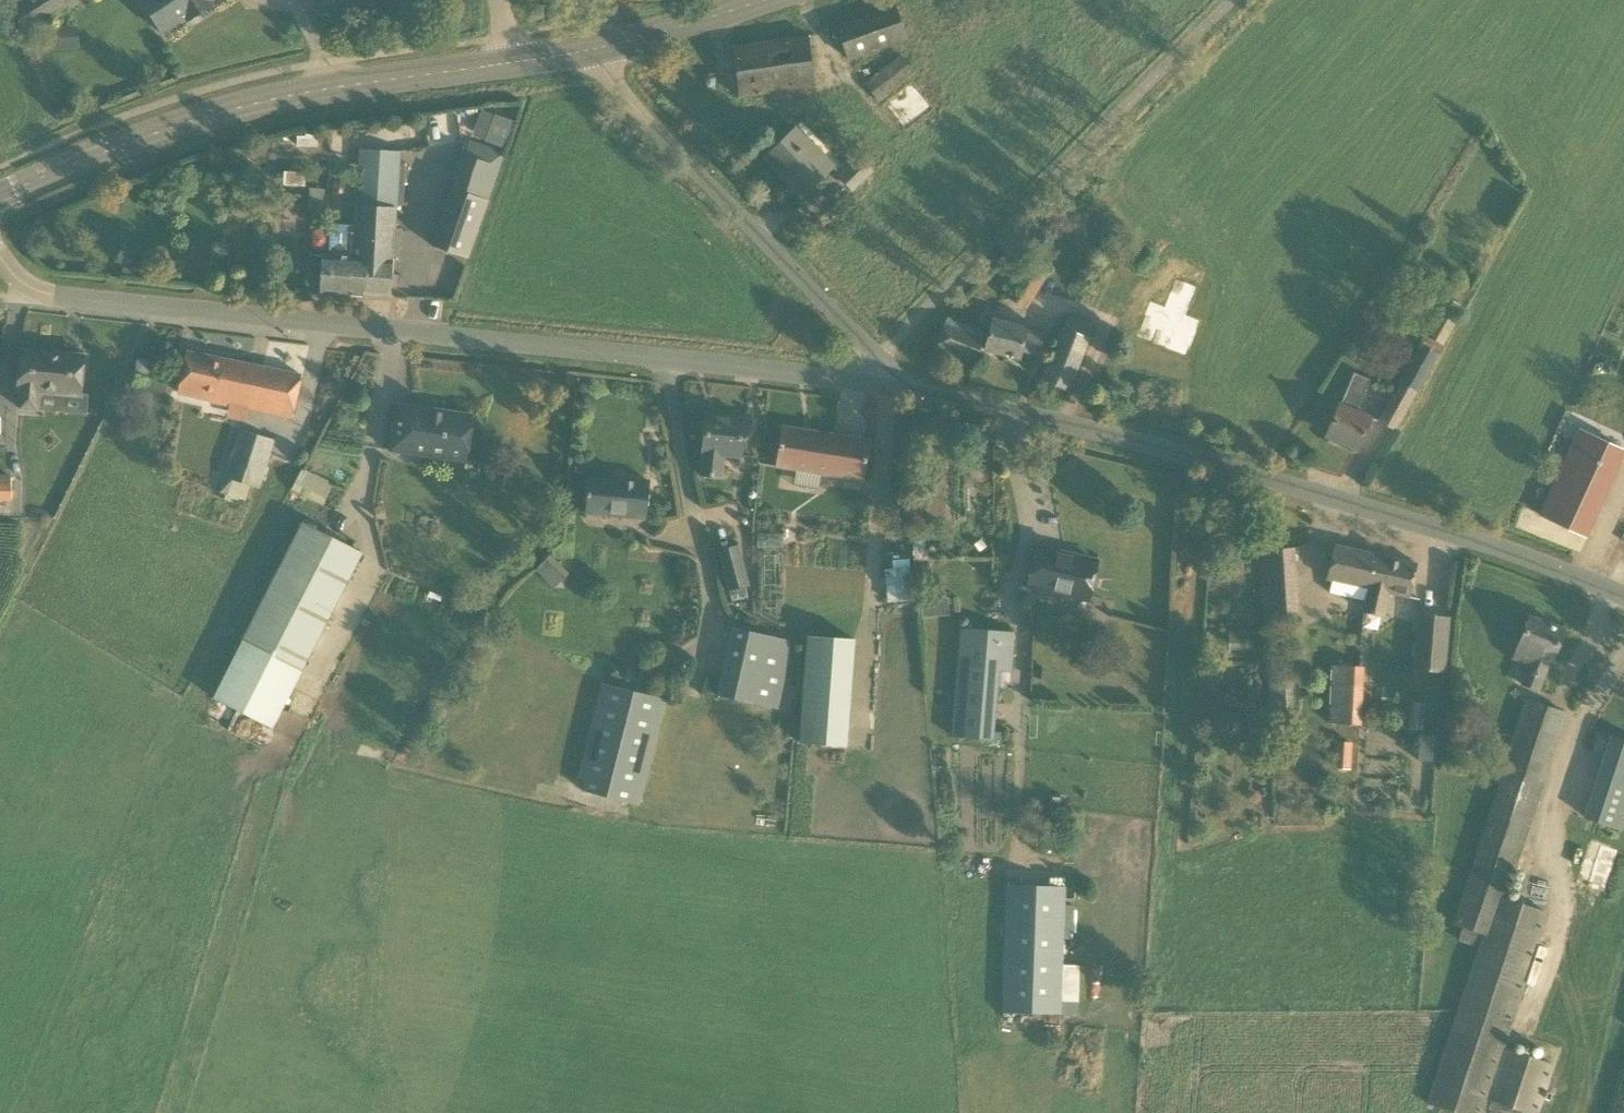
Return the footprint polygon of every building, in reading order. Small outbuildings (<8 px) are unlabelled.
[(162,32),(185,18),(187,21),(213,5),(210,1),(212,0),(140,0),(162,32)] [(906,39),(894,6),(837,26),(848,59),(906,39)] [(53,46),(76,45),(76,28),(52,29),(53,46)] [(814,88),(811,57),(808,36),(732,46),(739,97),(760,94),(814,88)] [(915,73),(901,54),(863,84),(881,106),(888,100),(885,96),(915,73)] [(489,132),(509,139),(516,121),(495,114),(489,132)] [(786,138),(770,153),(793,177),(788,182),(801,196),(817,181),(830,169),(794,130),(786,138)] [(391,297),(393,260),(399,260),(400,228),(394,228),(395,208),(397,208),(400,151),(358,150),(356,207),(355,225),(329,224),(328,256),(321,256),(319,293),(391,297)] [(465,155),(454,183),(490,196),(500,167),(465,155)] [(857,156),(837,176),(852,191),(872,171),(857,156)] [(431,245),(469,258),(490,196),(454,183),(431,245)] [(1025,308),(1048,270),(1027,257),(1003,294),(1025,308)] [(1067,390),(1075,370),(1086,340),(1085,340),(1091,324),(1068,314),(1061,331),(1060,330),(1041,380),(1067,390)] [(982,343),(986,331),(967,324),(947,316),(934,347),(974,363),(982,343)] [(1038,353),(1042,338),(1023,333),(1024,328),(1014,325),(993,320),(985,349),(1019,358),(1021,349),(1038,353)] [(1120,343),(1111,382),(1164,395),(1174,357),(1159,353),(1163,335),(1140,329),(1136,347),(1120,343)] [(1437,354),(1421,345),(1378,422),(1394,431),(1437,354)] [(81,396),(84,354),(59,352),(58,356),(47,355),(47,351),(21,349),(17,390),(20,390),(19,408),(38,410),(39,392),(81,396)] [(292,418),(301,375),(186,351),(181,372),(177,394),(229,405),(226,418),(244,422),(247,408),(292,418)] [(137,359),(136,372),(148,373),(149,360),(137,359)] [(1357,448),(1365,428),(1369,419),(1355,413),(1369,379),(1353,372),(1326,435),(1357,448)] [(473,414),(444,411),(396,404),(390,450),(466,461),(473,414)] [(740,441),(742,420),(707,416),(705,437),(701,472),(718,474),(720,452),(739,454),(740,441)] [(863,481),(869,440),(782,426),(775,467),(863,481)] [(239,429),(219,493),(246,502),(250,486),(259,489),(274,441),(239,429)] [(1623,454),(1623,451),(1578,429),(1548,493),(1539,513),(1586,534),(1595,515),(1623,454)] [(332,484),(301,469),(291,490),(322,505),(332,484)] [(0,476),(0,501),(10,501),(10,476),(0,476)] [(585,513),(624,516),(646,518),(649,481),(620,479),(620,482),(588,479),(585,513)] [(243,640),(213,698),(272,727),(301,670),(361,553),(301,522),(241,639),(243,640)] [(1334,544),(1325,579),(1332,580),(1367,588),(1375,554),(1334,544)] [(749,586),(737,545),(716,551),(728,592),(749,586)] [(1086,603),(1091,582),(1097,561),(1037,547),(1027,589),(1086,603)] [(1259,551),(1263,614),(1297,612),(1293,548),(1259,551)] [(1417,564),(1375,554),(1367,588),(1364,601),(1362,612),(1384,617),(1389,593),(1409,598),(1412,585),(1417,564)] [(548,556),(537,569),(553,584),(565,571),(548,556)] [(884,570),(887,603),(912,600),(909,567),(884,570)] [(937,613),(936,599),(921,600),(922,613),(937,613)] [(1417,614),(1412,671),(1445,673),(1450,617),(1417,614)] [(1551,661),(1563,630),(1529,617),(1517,647),(1532,653),(1520,684),(1536,690),(1548,659),(1551,661)] [(1015,634),(963,628),(952,735),(992,739),(1000,669),(1012,670),(1015,634)] [(776,709),(791,641),(732,629),(717,696),(776,709)] [(1229,634),(1230,648),(1249,647),(1249,633),(1229,634)] [(806,636),(799,744),(846,747),(854,640),(806,636)] [(1331,666),(1328,725),(1360,726),(1363,667),(1331,666)] [(579,788),(585,789),(626,800),(628,789),(639,792),(662,699),(598,683),(574,776),(582,778),(579,788)] [(1565,713),(1525,700),(1451,925),(1462,928),(1458,941),(1476,947),(1425,1104),(1453,1112),(1482,1112),(1487,1100),(1526,1112),(1538,1112),(1554,1065),(1504,1049),(1548,914),(1504,899),(1565,713)] [(1409,701),(1408,728),(1422,729),(1424,702),(1409,701)] [(1431,760),(1432,735),(1419,734),(1417,759),(1431,760)] [(1599,778),(1623,786),(1623,739),(1613,736),(1599,778)] [(1352,742),(1334,741),(1333,768),(1351,769),(1352,742)] [(1077,1001),(1059,1001),(1061,938),(1071,939),(1072,906),(1062,906),(1063,886),(1004,884),(1000,1013),(1059,1015),(1077,1015),(1077,1001)]
